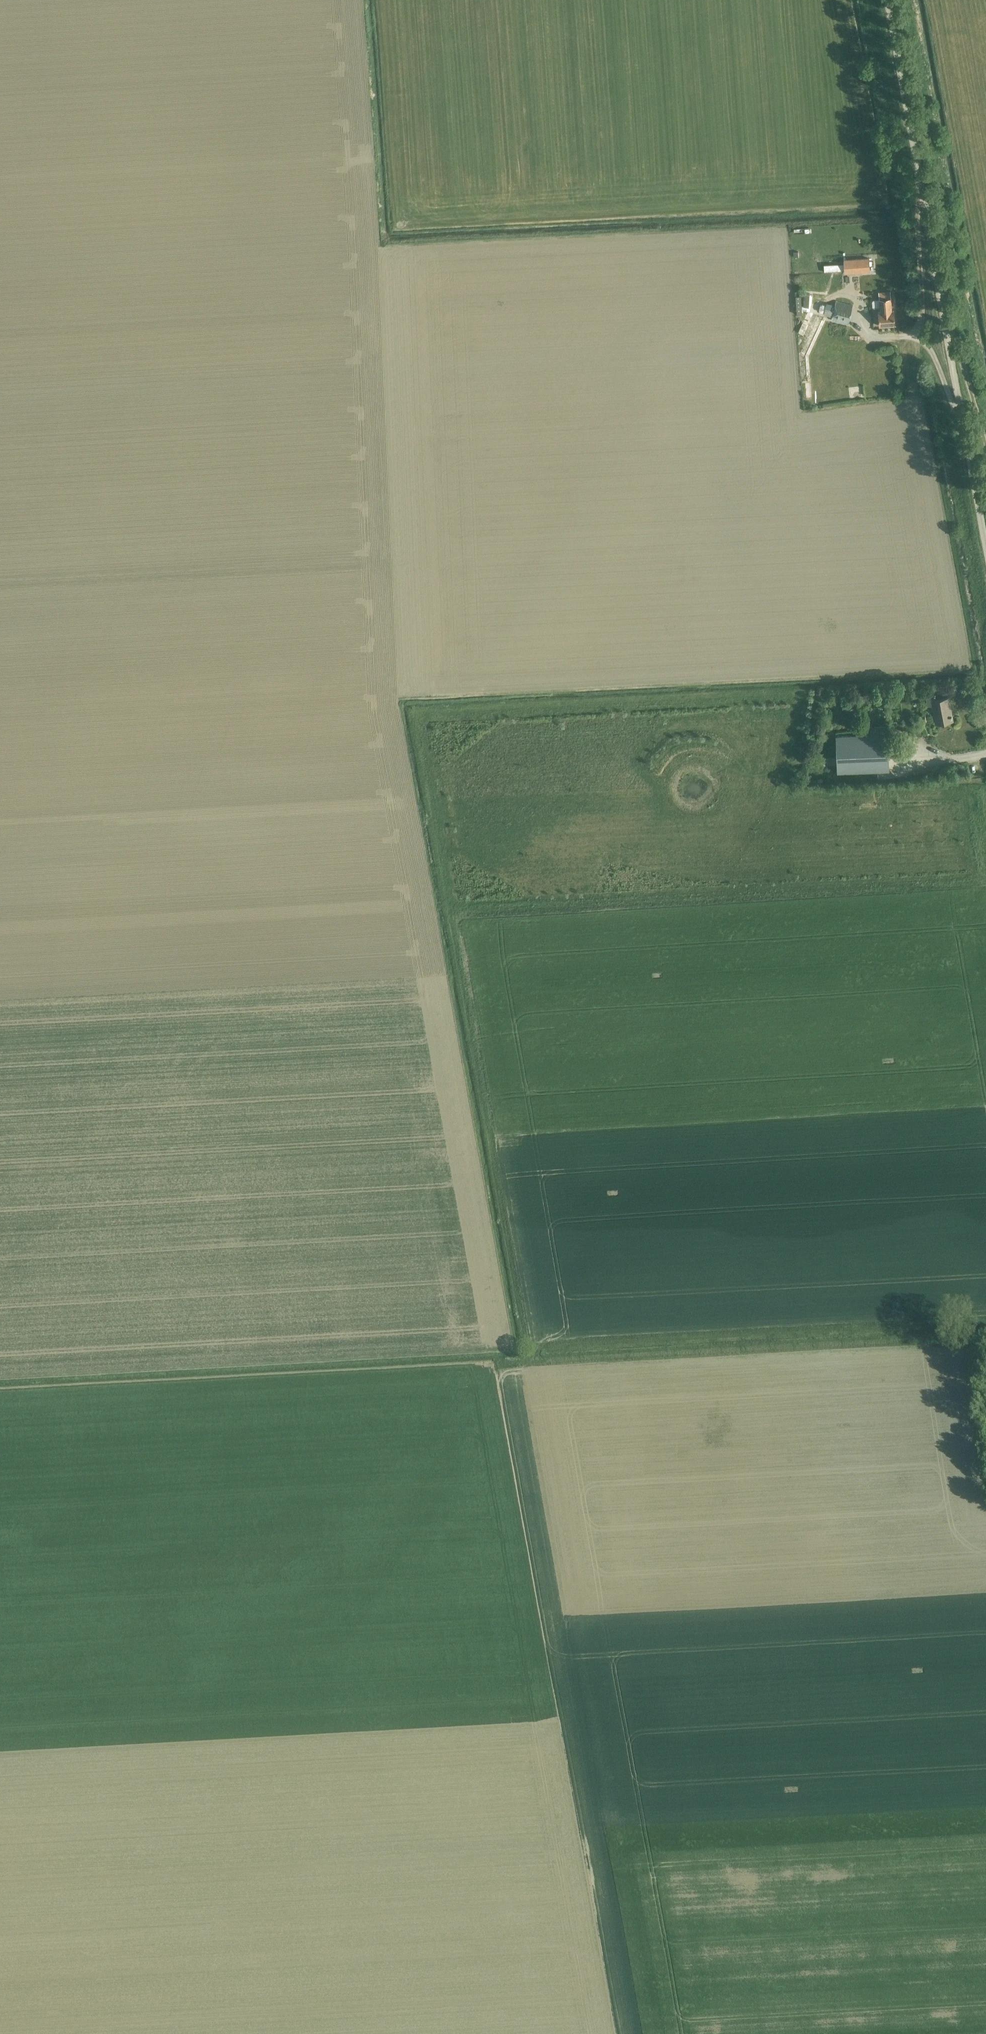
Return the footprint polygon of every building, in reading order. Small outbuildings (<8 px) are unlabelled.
[(869,258),(844,259),(845,263),(845,270),(845,273),(870,272),(869,258)] [(840,270),(840,260),(827,260),(827,271),(840,270)] [(874,299),(872,301),(873,306),(874,308),(880,307),(881,311),(879,311),(880,326),(895,324),(894,310),(892,310),(890,291),(879,292),(880,299),(874,299)] [(821,306),(820,310),(821,311),(825,313),(825,314),(833,316),(832,319),(849,324),(853,305),(837,301),(835,306),(827,304),(827,305),(823,304),(821,306)] [(809,311),(799,332),(809,337),(801,354),(803,381),(807,381),(805,356),(823,317),(819,315),(819,316),(809,311)] [(936,723),(953,720),(948,698),(936,700),(935,695),(926,697),(928,706),(933,705),(936,723)] [(838,772),(889,770),(887,726),(870,727),(870,735),(837,736),(838,772)]
